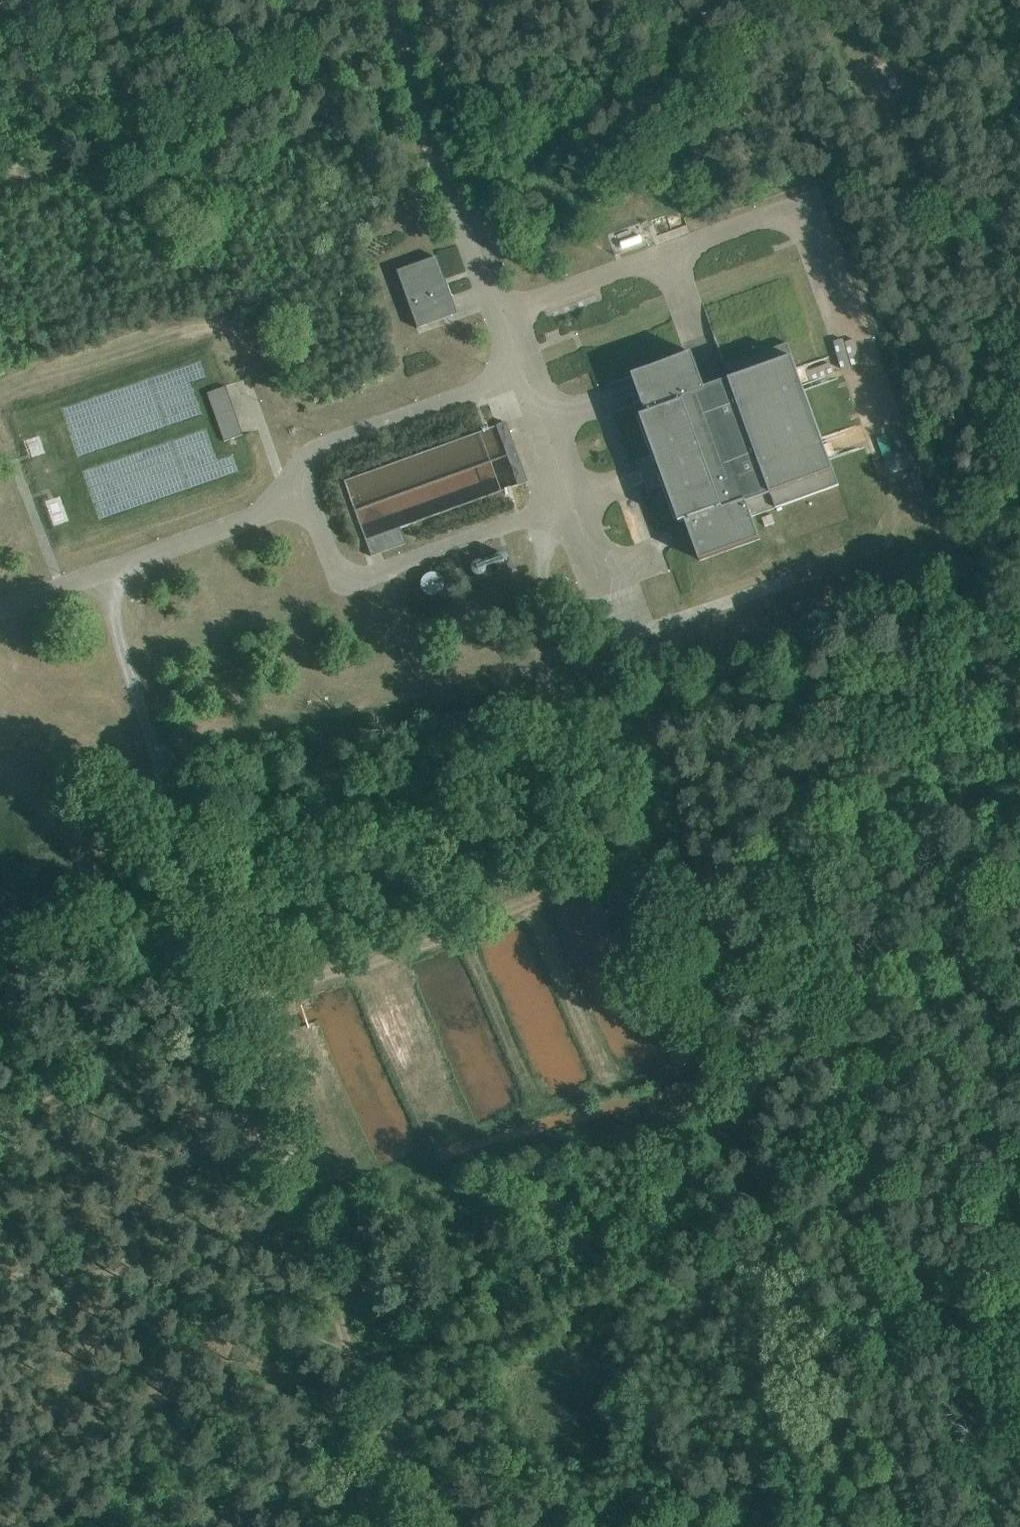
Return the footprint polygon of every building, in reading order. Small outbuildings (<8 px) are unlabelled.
[(436,256),(396,271),(417,328),(456,313),(436,256)] [(687,355),(633,374),(643,402),(648,414),(642,416),(649,437),(655,454),(667,486),(674,507),(680,523),(687,521),(701,560),(760,539),(752,515),(776,507),(775,505),(778,504),(841,482),(833,459),(824,437),(806,389),(798,368),(788,342),(725,367),(730,379),(706,389),(693,353),(687,355)] [(226,386),(207,392),(224,441),(243,435),(226,386)] [(506,422),(496,426),(517,486),(527,482),(506,422)] [(344,480),(365,540),(401,527),(517,486),(496,426),(344,480)] [(401,527),(365,540),(371,556),(406,543),(401,527)] [(482,550),(507,542),(504,534),(479,541),(482,550)] [(508,543),(462,560),(471,582),(516,565),(508,543)]
